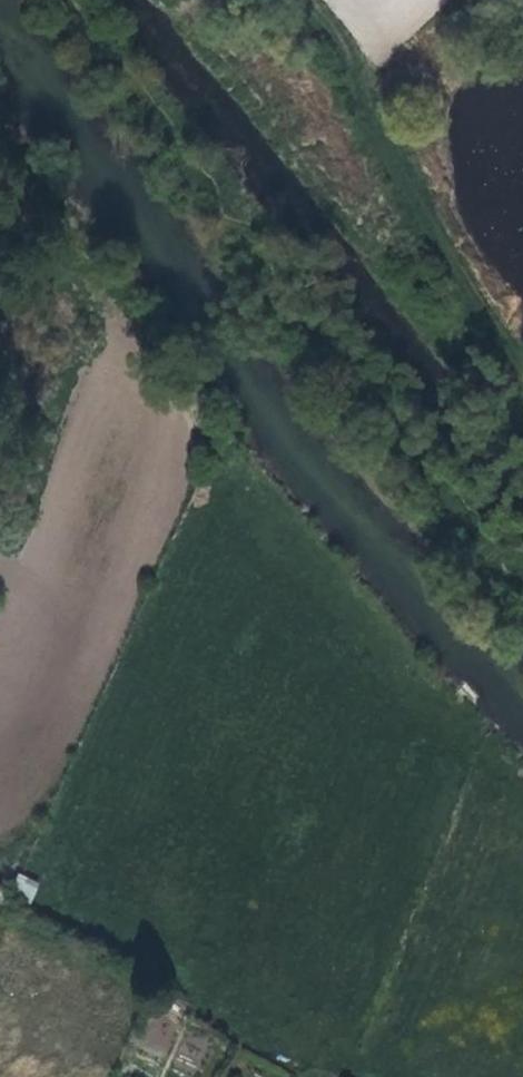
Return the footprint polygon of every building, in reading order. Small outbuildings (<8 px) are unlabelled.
[(14,889),(32,897),(38,883),(20,874),(14,889)]
